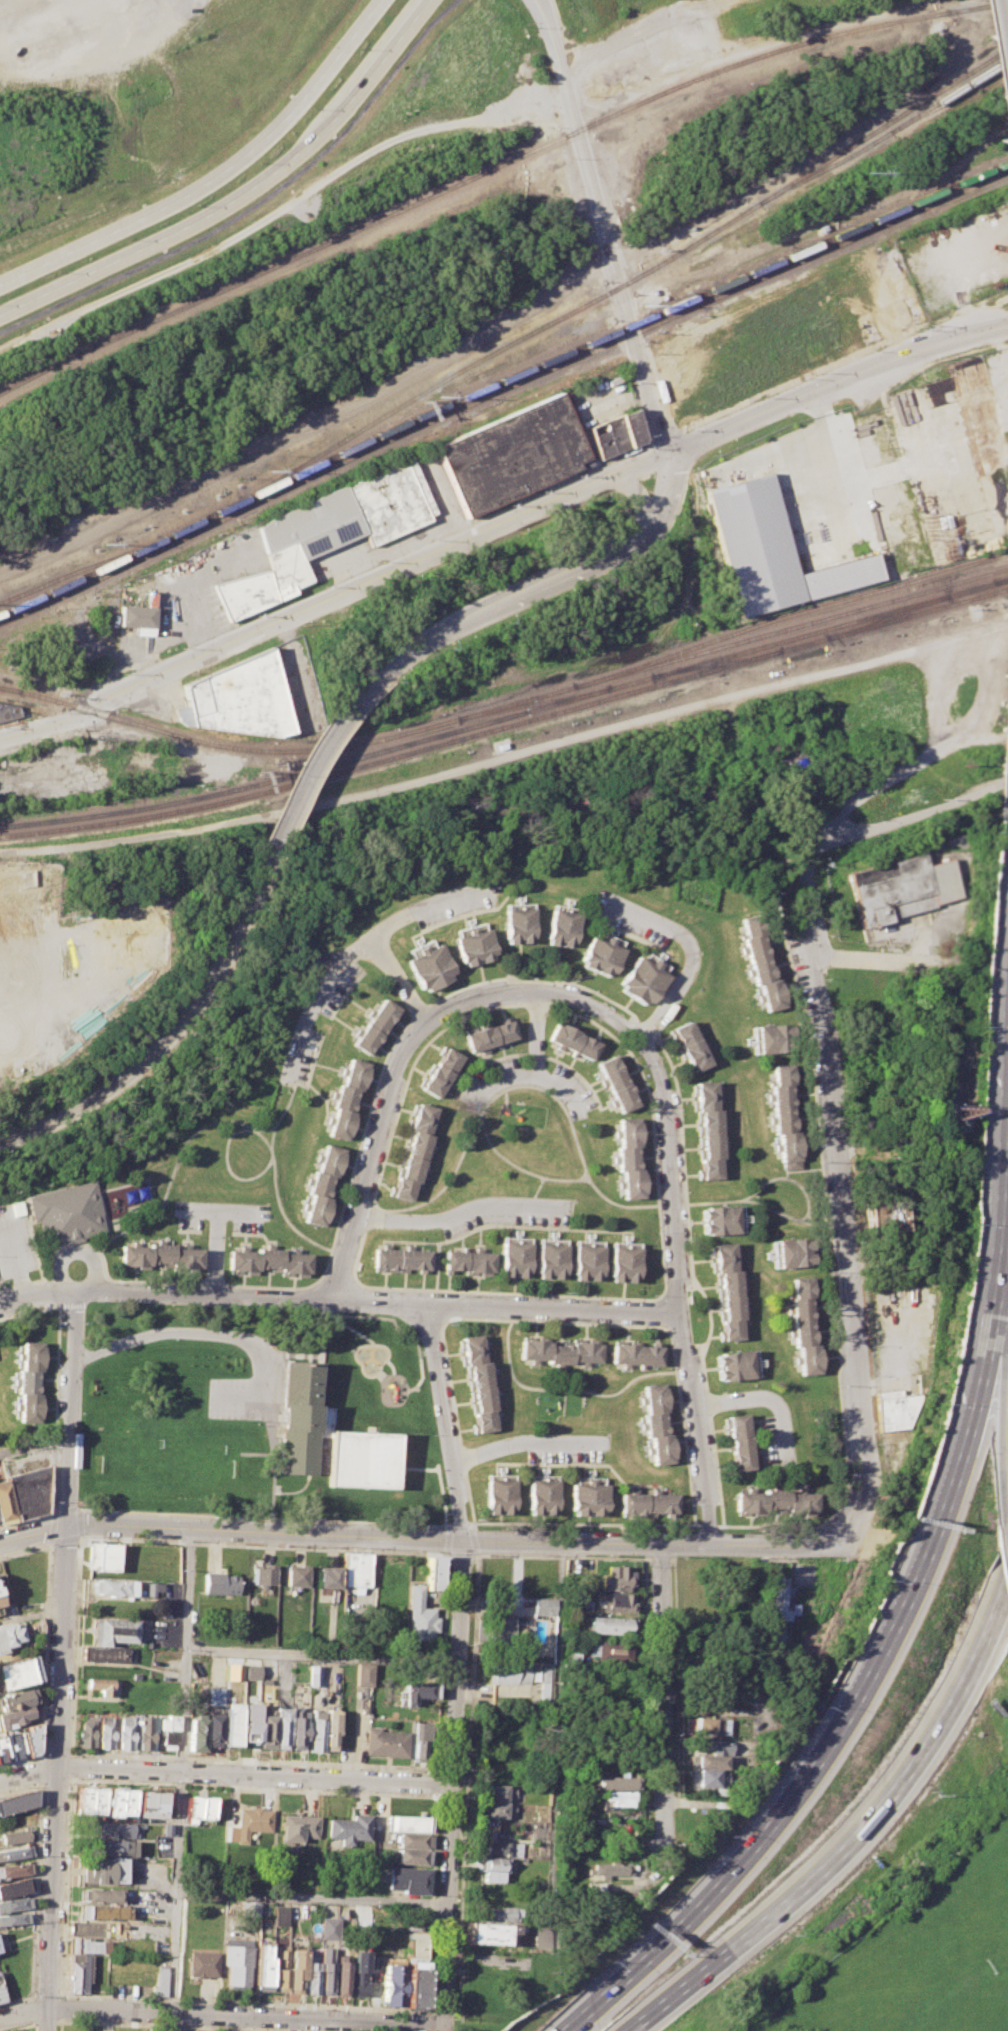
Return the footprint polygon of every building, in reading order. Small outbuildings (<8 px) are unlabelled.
[(434,446),(559,391),(590,461),(465,516),(434,446)] [(589,427),(635,407),(643,438),(599,458),(589,427)] [(278,597),(256,528),(276,515),(411,456),(436,517),(370,544),(365,531),(303,560),(312,582),(278,597)] [(882,583),(876,555),(793,573),(771,473),(707,488),(735,615),(882,583)] [(212,585),(266,569),(274,599),(227,620),(212,585)] [(117,603),(155,604),(153,636),(134,635),(134,627),(116,626),(117,603)] [(181,683),(270,648),(292,736),(275,737),(233,732),(206,728),(178,721),(174,710),(186,706),(181,683)] [(20,718),(0,724),(0,702),(17,705),(20,718)] [(958,897),(932,904),(933,907),(891,918),(892,920),(860,929),(845,873),(920,853),(924,866),(948,859),(958,897)] [(501,908),(503,943),(531,942),(530,907),(501,908)] [(549,909),(544,943),(571,948),(577,913),(549,909)] [(739,917),(759,912),(765,933),(762,934),(774,977),(777,976),(785,1006),(766,1012),(758,983),(754,983),(742,938),(745,937),(739,917)] [(486,928),(452,937),(461,967),(494,958),(486,928)] [(622,949),(589,936),(580,959),(583,961),(581,966),(608,976),(609,972),(613,973),(622,949)] [(437,943),(404,960),(419,988),(423,986),(426,991),(449,978),(447,975),(452,972),(437,943)] [(669,976),(651,1004),(645,1000),(643,1004),(620,990),(623,985),(619,983),(636,955),(669,976)] [(398,1008),(367,1055),(351,1045),(382,997),(398,1008)] [(509,1019),(463,1034),(470,1052),(516,1038),(509,1019)] [(708,1063),(688,1020),(670,1029),(691,1072),(708,1063)] [(555,1022),(547,1039),(592,1060),(600,1043),(555,1022)] [(756,1026),(758,1054),(786,1052),(783,1023),(756,1026)] [(461,1056),(437,1098),(420,1089),(445,1046),(461,1056)] [(614,1054),(597,1063),(622,1114),(640,1105),(614,1054)] [(349,1058),(341,1085),(338,1084),(331,1107),(335,1108),(327,1136),(350,1142),(357,1115),(353,1114),(360,1090),(363,1091),(371,1064),(349,1058)] [(771,1065),(773,1084),(770,1084),(774,1134),(778,1133),(780,1162),(803,1159),(800,1130),(796,1131),(792,1083),(795,1083),(794,1063),(771,1065)] [(695,1083),(697,1110),(700,1110),(703,1158),(700,1158),(701,1179),(720,1178),(719,1158),(722,1158),(719,1108),(715,1108),(713,1082),(695,1083)] [(417,1102),(410,1130),(413,1131),(400,1176),(397,1175),(391,1195),(410,1201),(415,1181),(419,1182),(432,1135),(428,1134),(436,1108),(417,1102)] [(644,1197),(625,1199),(623,1170),(619,1171),(618,1147),(621,1147),(619,1119),(639,1117),(644,1197)] [(346,1149),(325,1144),(317,1171),(314,1170),(308,1193),(311,1194),(304,1221),(326,1227),(334,1200),(332,1199),(338,1177),(339,1177),(346,1149)] [(91,1180),(24,1197),(38,1249),(64,1242),(65,1245),(83,1240),(82,1236),(104,1231),(91,1180)] [(903,1201),(867,1202),(868,1231),(904,1230),(903,1201)] [(735,1205),(737,1232),(708,1234),(707,1232),(702,1232),(701,1209),(705,1208),(705,1207),(735,1205)] [(805,1237),(775,1240),(778,1268),(809,1266),(808,1262),(812,1262),(810,1240),(806,1240),(805,1237)] [(529,1243),(528,1276),(500,1276),(501,1241),(529,1243)] [(713,1244),(716,1272),(719,1272),(723,1319),(720,1319),(722,1340),(740,1338),(738,1319),(743,1318),(738,1269),(734,1269),(731,1242),(713,1244)] [(200,1249),(173,1248),(173,1244),(150,1243),(150,1246),(121,1245),(120,1265),(200,1268),(200,1249)] [(566,1244),(564,1278),(536,1277),(537,1243),(566,1244)] [(574,1245),(602,1246),(601,1280),(572,1279),(574,1245)] [(639,1247),(638,1282),(610,1281),(612,1246),(639,1247)] [(308,1253),(281,1252),(281,1249),(257,1248),(257,1251),(229,1250),(228,1269),(307,1272),(308,1253)] [(435,1250),(373,1248),(372,1270),(434,1273),(435,1250)] [(493,1253),(492,1275),(443,1272),(444,1250),(493,1253)] [(813,1275),(791,1277),(793,1297),(790,1297),(795,1346),(798,1346),(801,1375),(823,1373),(820,1343),(816,1343),(811,1296),(815,1296),(813,1275)] [(479,1334),(460,1337),(465,1365),(468,1365),(477,1412),(473,1412),(477,1432),(495,1429),(492,1410),(496,1409),(487,1361),(484,1361),(479,1334)] [(521,1340),(520,1359),(548,1360),(548,1363),(572,1364),(572,1360),(599,1361),(600,1343),(597,1343),(597,1342),(575,1341),(575,1342),(572,1342),(572,1344),(563,1344),(550,1344),(550,1341),(546,1340),(525,1339),(524,1340),(521,1340)] [(41,1341),(21,1341),(20,1369),(17,1369),(16,1393),(19,1393),(19,1423),(39,1423),(41,1341)] [(662,1346),(613,1343),(612,1363),(661,1365),(662,1346)] [(747,1349),(718,1353),(719,1354),(714,1355),(717,1379),(722,1379),(722,1381),(750,1377),(747,1349)] [(317,1363),(312,1474),(279,1472),(283,1361),(317,1363)] [(653,1465),(649,1437),(646,1437),(643,1413),(646,1413),(642,1385),(665,1382),(669,1411),(666,1411),(669,1433),(671,1433),(675,1462),(653,1465)] [(923,1393),(924,1398),(912,1427),(880,1430),(876,1391),(902,1389),(903,1395),(923,1393)] [(725,1415),(733,1471),(753,1468),(745,1412),(725,1415)] [(47,1465),(4,1476),(5,1479),(14,1517),(15,1520),(46,1512),(47,1465)] [(0,1480),(0,1520),(14,1517),(5,1479),(0,1480)] [(486,1479),(486,1508),(488,1508),(488,1514),(511,1514),(511,1509),(513,1509),(513,1479),(486,1479)] [(528,1479),(528,1509),(530,1509),(530,1515),(555,1515),(555,1510),(557,1510),(557,1480),(528,1479)] [(571,1484),(571,1510),(574,1510),(574,1515),(603,1515),(603,1511),(606,1511),(607,1484),(571,1484)] [(735,1492),(735,1512),(763,1513),(764,1509),(785,1509),(785,1513),(814,1514),(814,1493),(787,1493),(787,1490),(763,1489),(763,1492),(735,1492)] [(621,1493),(620,1513),(622,1513),(622,1516),(672,1516),(672,1512),(676,1512),(676,1494),(621,1493)] [(117,1571),(118,1544),(89,1543),(88,1570),(117,1571)] [(369,1553),(368,1586),(342,1585),(344,1552),(369,1553)] [(427,1557),(426,1589),(440,1590),(441,1557),(427,1557)] [(271,1565),(271,1577),(270,1584),(265,1584),(263,1586),(259,1586),(256,1584),(251,1584),(251,1577),(251,1567),(258,1568),(259,1564),(271,1565)] [(296,1565),(284,1565),(284,1577),(283,1585),(303,1586),(303,1578),(303,1566),(301,1564),(297,1564),(296,1565)] [(606,1565),(606,1575),(601,1575),(601,1590),(628,1591),(628,1585),(632,1585),(632,1571),(626,1571),(626,1566),(606,1565)] [(336,1567),(336,1587),(316,1587),(316,1566),(336,1567)] [(203,1572),(203,1593),(222,1594),(223,1592),(235,1593),(236,1576),(222,1575),(222,1573),(203,1572)] [(772,1577),(786,1577),(786,1618),(772,1618),(772,1577)] [(93,1579),(92,1594),(132,1595),(133,1581),(93,1579)] [(144,1583),(153,1583),(153,1596),(144,1596),(144,1583)] [(410,1584),(408,1640),(433,1640),(433,1631),(438,1631),(438,1617),(434,1617),(434,1608),(422,1607),(423,1584),(410,1584)] [(635,1602),(631,1601),(631,1593),(602,1592),(601,1611),(635,1612),(635,1602)] [(534,1597),(534,1614),(555,1615),(555,1598),(534,1597)] [(490,1616),(533,1617),(533,1647),(489,1646),(490,1616)] [(632,1618),(631,1634),(593,1632),(593,1627),(587,1627),(588,1616),(632,1618)] [(90,1618),(89,1645),(108,1646),(108,1641),(133,1642),(134,1620),(90,1618)] [(4,1652),(0,1653),(0,1625),(8,1623),(8,1625),(12,1624),(13,1628),(18,1627),(21,1639),(12,1641),(13,1644),(3,1646),(4,1652)] [(359,1628),(372,1629),(371,1647),(359,1646),(359,1628)] [(342,1634),(355,1634),(355,1647),(342,1647),(342,1634)] [(631,1640),(630,1663),(597,1662),(597,1655),(589,1655),(589,1646),(592,1646),(592,1638),(631,1640)] [(89,1645),(80,1645),(80,1661),(125,1663),(125,1647),(108,1646),(89,1645)] [(564,1650),(580,1650),(579,1668),(563,1667),(564,1650)] [(0,1663),(0,1691),(38,1681),(32,1655),(0,1663)] [(241,1658),(251,1658),(251,1679),(241,1679),(241,1658)] [(531,1684),(531,1663),(494,1662),(494,1683),(531,1684)] [(356,1664),(373,1665),(372,1686),(355,1686),(356,1664)] [(307,1665),(307,1685),(317,1685),(317,1665),(307,1665)] [(542,1667),(553,1668),(553,1684),(542,1684),(542,1667)] [(85,1678),(85,1688),(99,1689),(99,1696),(109,1696),(110,1679),(85,1678)] [(433,1683),(432,1698),(415,1697),(414,1705),(404,1705),(404,1682),(433,1683)] [(206,1687),(220,1687),(219,1705),(205,1704),(206,1687)] [(0,1695),(0,1704),(2,1712),(28,1705),(30,1703),(27,1688),(0,1695)] [(222,1703),(220,1746),(236,1746),(237,1703),(222,1703)] [(2,1712),(0,1712),(0,1729),(32,1720),(28,1705),(2,1712)] [(289,1707),(288,1749),(300,1749),(300,1736),(304,1736),(304,1721),(305,1721),(306,1711),(299,1711),(299,1707),(289,1707)] [(273,1708),(273,1710),(271,1747),(285,1748),(287,1708),(273,1708)] [(273,1710),(258,1709),(257,1747),(271,1747),(273,1710)] [(309,1709),(307,1750),(319,1751),(321,1709),(309,1709)] [(325,1709),(323,1749),(332,1750),(333,1734),(336,1734),(337,1710),(325,1709)] [(240,1710),(239,1747),(254,1747),(255,1710),(240,1710)] [(79,1721),(79,1728),(77,1728),(77,1739),(79,1739),(79,1747),(90,1747),(90,1739),(93,1739),(93,1729),(97,1726),(97,1715),(83,1714),(83,1721),(79,1721)] [(204,1714),(192,1714),(192,1718),(189,1718),(187,1751),(202,1752),(202,1745),(204,1714)] [(219,1715),(218,1746),(202,1745),(204,1714),(219,1715)] [(175,1750),(176,1715),(166,1715),(166,1718),(158,1718),(158,1732),(163,1732),(162,1750),(175,1750)] [(100,1716),(111,1716),(111,1730),(113,1730),(112,1741),(110,1741),(110,1748),(99,1747),(99,1740),(97,1740),(98,1730),(100,1730),(100,1716)] [(120,1716),(131,1716),(130,1731),(133,1731),(132,1741),(130,1740),(130,1748),(119,1748),(119,1740),(117,1740),(118,1730),(119,1730),(120,1716)] [(139,1731),(137,1731),(137,1742),(138,1742),(138,1749),(152,1749),(152,1733),(154,1733),(155,1717),(140,1716),(139,1731)] [(686,1717),(685,1733),(728,1735),(729,1718),(686,1717)] [(415,1721),(413,1757),(426,1758),(428,1722),(415,1721)] [(26,1730),(20,1732),(21,1738),(26,1753),(27,1756),(34,1754),(37,1751),(38,1722),(24,1726),(26,1730)] [(408,1757),(409,1732),(379,1731),(379,1728),(366,1727),(365,1754),(386,1754),(386,1756),(408,1757)] [(21,1738),(5,1742),(10,1757),(26,1753),(21,1738)] [(695,1738),(722,1740),(722,1741),(730,1742),(729,1756),(724,1755),(709,1755),(710,1750),(695,1749),(695,1738)] [(694,1754),(694,1768),(695,1768),(715,1768),(724,1768),(724,1755),(709,1755),(694,1754)] [(695,1768),(695,1786),(716,1786),(715,1768),(695,1768)] [(632,1777),(632,1790),(597,1789),(597,1776),(632,1777)] [(486,1784),(485,1798),(519,1800),(520,1786),(486,1784)] [(4,1790),(6,1795),(30,1791),(29,1785),(4,1790)] [(77,1787),(76,1814),(103,1815),(104,1788),(77,1787)] [(108,1788),(135,1789),(133,1815),(121,1814),(121,1817),(107,1816),(108,1788)] [(0,1798),(0,1815),(35,1806),(35,1789),(0,1798)] [(139,1790),(165,1791),(164,1817),(138,1816),(139,1790)] [(630,1792),(630,1806),(609,1805),(610,1800),(603,1800),(603,1791),(630,1792)] [(187,1797),(186,1823),(193,1823),(194,1817),(212,1819),(213,1798),(187,1797)] [(485,1802),(484,1816),(518,1818),(519,1803),(485,1802)] [(271,1809),(259,1808),(260,1807),(249,1806),(249,1808),(238,1808),(237,1842),(246,1843),(246,1832),(270,1832),(271,1809)] [(318,1815),(281,1813),(280,1843),(291,1844),(291,1842),(301,1842),(301,1837),(317,1838),(318,1815)] [(369,1814),(368,1839),(353,1839),(353,1843),(341,1842),(341,1838),(328,1837),(328,1818),(352,1819),(352,1814),(369,1814)] [(432,1816),(431,1830),(387,1829),(388,1815),(432,1816)] [(92,1821),(92,1837),(132,1838),(132,1822),(92,1821)] [(163,1823),(162,1834),(171,1835),(171,1823),(163,1823)] [(0,1833),(0,1839),(1,1845),(31,1840),(29,1828),(0,1833)] [(397,1847),(398,1832),(426,1833),(425,1849),(397,1847)] [(95,1839),(94,1855),(133,1855),(133,1840),(95,1839)] [(478,1841),(477,1854),(526,1856),(526,1843),(478,1841)] [(31,1855),(0,1861),(0,1850),(29,1845),(31,1855)] [(397,1847),(425,1849),(425,1864),(397,1863),(397,1847)] [(483,1856),(482,1871),(487,1871),(487,1881),(507,1882),(508,1856),(483,1856)] [(85,1859),(84,1883),(109,1883),(109,1882),(122,1882),(122,1857),(106,1857),(106,1860),(85,1859)] [(0,1866),(0,1877),(27,1874),(30,1872),(29,1863),(0,1866)] [(626,1863),(626,1874),(590,1874),(590,1868),(595,1868),(595,1864),(626,1863)] [(387,1867),(387,1888),(402,1889),(402,1893),(427,1894),(428,1868),(387,1867)] [(0,1884),(0,1898),(27,1891),(27,1890),(31,1889),(29,1879),(24,1880),(24,1878),(0,1884)] [(606,1882),(605,1891),(589,1890),(589,1882),(606,1882)] [(83,1887),(82,1901),(119,1902),(119,1889),(83,1887)] [(4,1899),(0,1900),(0,1912),(5,1911),(24,1908),(25,1907),(28,1906),(27,1897),(4,1899)] [(289,1903),(289,1917),(306,1918),(307,1903),(289,1903)] [(82,1905),(82,1918),(103,1919),(104,1918),(126,1918),(127,1906),(82,1905)] [(273,1905),(273,1924),(286,1924),(286,1905),(273,1905)] [(478,1907),(478,1920),(515,1921),(515,1908),(478,1907)] [(0,1915),(0,1925),(27,1923),(26,1912),(0,1915)] [(320,1917),(319,1938),(337,1939),(338,1918),(320,1917)] [(69,1936),(69,1921),(103,1922),(102,1937),(85,1937),(69,1936)] [(468,1922),(468,1942),(510,1944),(511,1924),(468,1922)] [(538,1924),(537,1947),(553,1947),(554,1925),(538,1924)] [(407,1931),(406,1958),(424,1958),(425,1932),(407,1931)] [(68,1953),(69,1936),(85,1937),(85,1940),(99,1941),(99,1954),(86,1954),(68,1953)] [(256,1941),(270,1941),(268,1985),(254,1985),(256,1941)] [(223,1945),(222,1964),(227,1964),(226,1985),(247,1986),(248,1966),(250,1966),(251,1947),(223,1945)] [(331,1947),(329,1994),(318,1993),(320,1947),(331,1947)] [(275,1949),(288,1950),(287,1969),(286,1988),(273,1987),(275,1949)] [(289,1949),(289,1956),(290,1956),(290,1968),(287,1967),(287,1969),(286,1988),(286,1989),(298,1989),(299,1979),(303,1979),(305,1949),(289,1949)] [(216,1952),(187,1951),(187,1975),(216,1976),(216,1952)] [(68,1953),(67,1973),(65,1973),(65,1981),(67,1981),(66,1991),(84,1992),(86,1954),(68,1953)] [(335,1960),(334,1995),(345,1996),(347,1961),(335,1960)] [(317,1962),(316,1993),(304,1993),(305,1962),(317,1962)] [(384,1964),(382,2005),(402,2006),(404,1964),(384,1964)] [(166,1995),(167,1966),(156,1965),(156,1986),(153,1986),(152,1995),(166,1995)] [(406,1967),(405,2007),(425,2008),(427,1968),(406,1967)] [(351,1971),(351,1991),(366,1992),(367,1971),(351,1971)]
